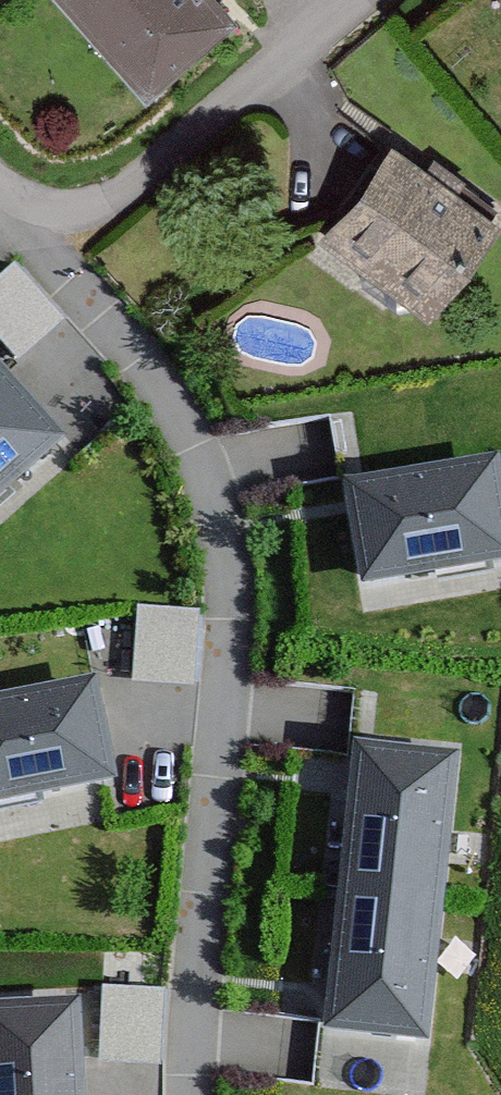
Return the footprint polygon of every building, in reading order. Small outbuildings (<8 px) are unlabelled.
[(216,0),(51,0),(134,89),(223,7),(216,0)] [(496,220),(381,141),(314,239),(429,317),(496,220)] [(12,261),(0,272),(0,337),(18,358),(63,318),(12,261)] [(0,359),(0,493),(66,437),(0,359)] [(335,485),(356,587),(500,556),(500,471),(497,451),(335,485)] [(139,603),(135,681),(199,684),(203,606),(139,603)] [(0,690),(0,806),(112,782),(88,672),(0,690)] [(426,1033),(465,745),(361,731),(322,1019),(426,1033)] [(104,1057),(162,1060),(166,986),(108,984),(104,1057)] [(0,1002),(0,1094),(76,1094),(73,999),(0,1002)]
